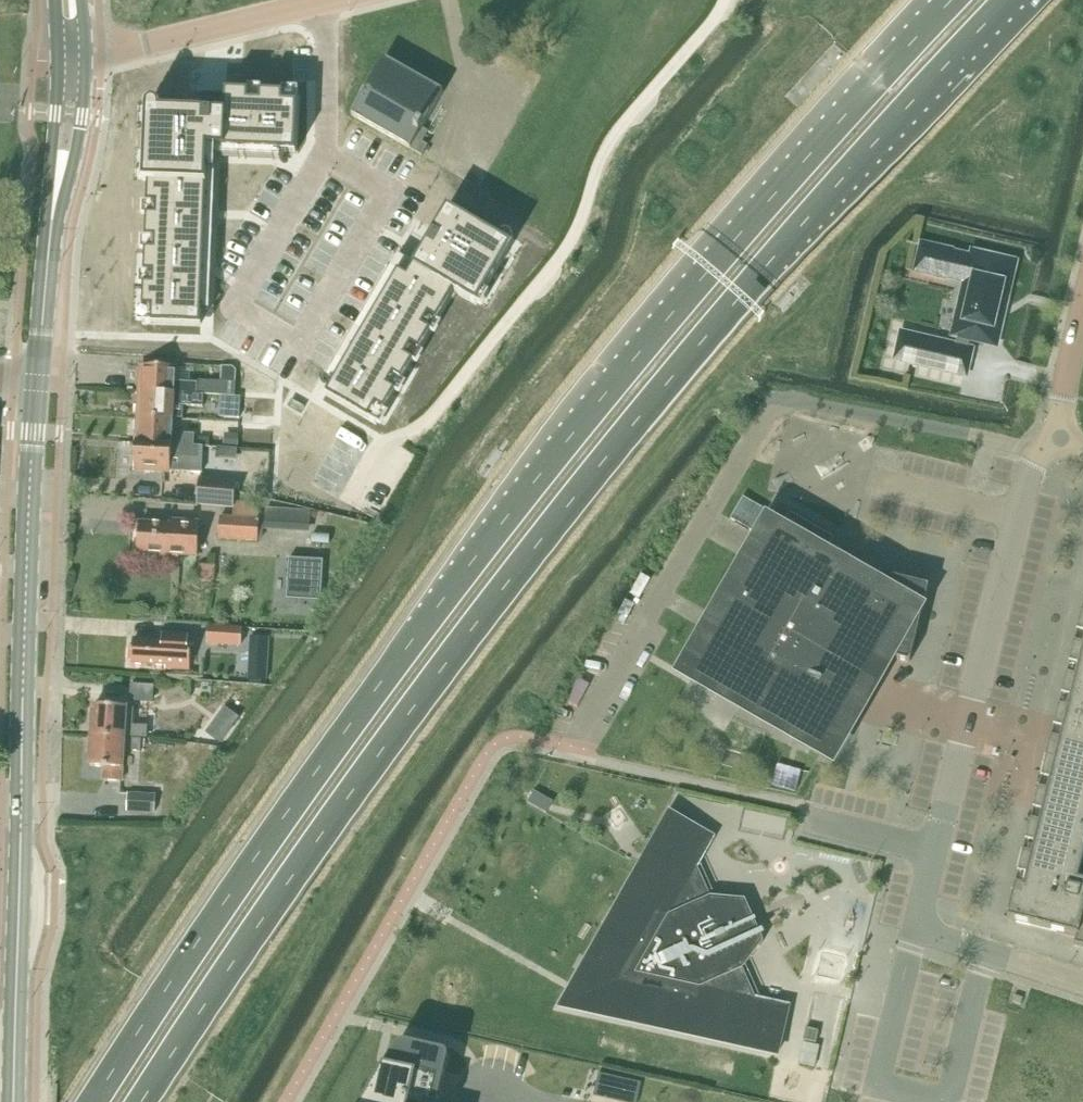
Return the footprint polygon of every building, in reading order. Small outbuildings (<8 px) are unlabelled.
[(410,150),(442,92),(384,60),(352,118),(410,150)] [(147,103),(145,111),(141,181),(146,181),(145,201),(140,201),(140,214),(145,215),(144,234),(138,234),(139,248),(144,248),(143,272),(137,271),(137,284),(142,284),(142,306),(136,306),(136,321),(199,324),(205,149),(293,152),(295,89),(281,89),(281,93),(259,93),(259,92),(259,87),(246,87),(246,92),(200,91),(198,111),(159,109),(158,105),(155,103),(153,102),(147,103)] [(498,240),(445,208),(405,277),(396,272),(324,394),(378,426),(386,413),(382,411),(393,391),(397,394),(403,383),(399,381),(411,361),(415,364),(422,352),(418,351),(429,331),(432,334),(439,324),(435,321),(452,293),(479,308),(486,295),(483,292),(510,246),(510,244),(510,241),(510,238),(508,236),(505,235),(502,235),(498,240)] [(897,358),(965,374),(971,350),(969,349),(971,337),(994,343),(999,320),(1002,321),(1008,298),(1006,298),(1014,262),(974,253),(972,259),(953,254),(954,252),(938,249),(933,273),(948,277),(949,274),(968,279),(955,334),(958,334),(955,346),(903,334),(897,358)] [(221,381),(235,382),(235,369),(233,366),(221,366),(221,381)] [(197,380),(197,384),(176,383),(176,368),(142,367),(141,392),(203,395),(235,396),(235,382),(221,381),(197,380)] [(139,419),(174,420),(174,419),(183,420),(183,406),(203,407),(203,395),(141,392),(139,419)] [(239,419),(240,397),(219,397),(219,418),(239,419)] [(138,443),(199,446),(217,447),(218,436),(173,434),(174,420),(139,419),(138,443)] [(137,443),(136,470),(172,472),(172,457),(198,458),(199,446),(138,443),(137,443)] [(237,449),(217,448),(217,457),(237,458),(237,449)] [(200,481),(198,507),(233,510),(236,484),(200,481)] [(733,519),(756,532),(769,510),(746,497),(733,519)] [(266,510),(265,531),(312,534),(313,512),(266,510)] [(817,734),(828,741),(878,653),(910,661),(929,585),(858,569),(854,585),(824,568),(826,565),(822,563),(836,538),(792,512),(778,537),(774,535),(770,541),(723,619),(726,621),(718,635),(699,666),(817,734)] [(258,540),(259,519),(221,516),(219,538),(258,540)] [(140,552),(157,553),(156,563),(178,565),(178,557),(196,558),(198,524),(171,523),(171,527),(141,525),(140,552)] [(321,601),(323,560),(289,558),(289,573),(295,573),(294,593),(320,594),(320,601),(321,601)] [(199,562),(198,579),(214,580),(215,564),(199,562)] [(1007,919),(1077,936),(1074,945),(1082,948),(1082,612),(1007,919)] [(242,628),(209,627),(208,644),(241,646),(242,628)] [(191,642),(188,643),(189,636),(163,635),(163,641),(133,640),(133,665),(165,666),(165,670),(190,671),(191,642)] [(252,638),(249,681),(266,682),(269,638),(252,638)] [(93,737),(142,739),(143,726),(126,725),(126,708),(95,706),(93,737)] [(142,752),(142,739),(93,737),(91,767),(105,768),(105,780),(122,781),(124,751),(142,752)] [(771,785),(795,791),(800,771),(776,764),(771,785)] [(535,789),(529,802),(547,811),(554,799),(535,789)] [(154,814),(155,800),(129,798),(128,813),(154,814)] [(711,896),(698,867),(714,838),(670,813),(561,1006),(777,1054),(788,1005),(755,997),(743,969),(764,941),(745,899),(711,896)] [(1015,994),(1012,1001),(1021,1004),(1023,996),(1015,994)] [(806,1027),(803,1040),(816,1043),(819,1030),(806,1027)] [(802,1042),(798,1063),(815,1067),(820,1045),(802,1042)] [(449,1059),(449,1058),(449,1057),(449,1056),(449,1055),(448,1054),(448,1053),(447,1053),(447,1052),(446,1052),(445,1052),(445,1051),(444,1051),(408,1043),(406,1043),(405,1043),(404,1043),(403,1043),(402,1043),(401,1043),(400,1044),(398,1045),(397,1046),(396,1047),(395,1049),(365,1101),(439,1101),(449,1059)]
